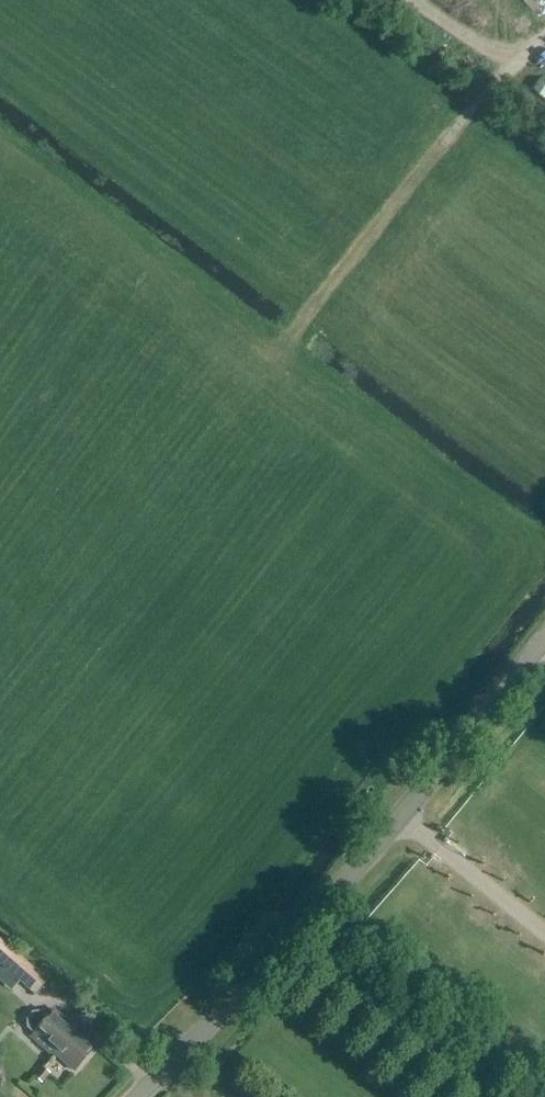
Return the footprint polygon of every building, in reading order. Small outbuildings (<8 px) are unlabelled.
[(16,953),(0,939),(0,964),(35,996),(48,982),(16,953)] [(96,1047),(54,1011),(48,1017),(42,1012),(33,1012),(27,1019),(27,1028),(34,1034),(31,1037),(54,1057),(56,1055),(75,1071),(96,1047)] [(35,1078),(43,1085),(51,1074),(44,1068),(35,1078)]
